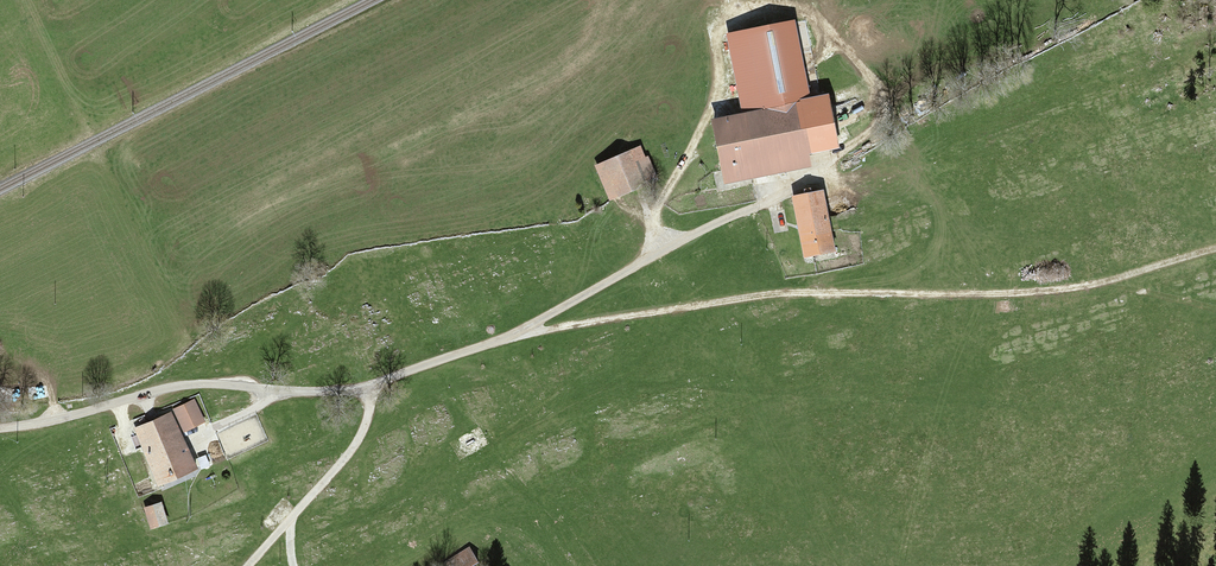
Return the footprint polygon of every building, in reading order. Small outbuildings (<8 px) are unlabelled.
[(743,114),(712,120),(725,185),(812,168),(810,154),(839,148),(829,94),(811,97),(795,19),(727,33),(743,114)] [(641,146),(594,166),(610,201),(659,180),(648,156),(645,157),(641,146)] [(824,190),(791,197),(803,259),(836,253),(824,190)] [(171,413),(134,428),(156,481),(193,466),(171,413)] [(158,503),(143,507),(149,530),(165,525),(158,503)] [(442,565),(467,565),(473,562),(466,551),(442,565)]
